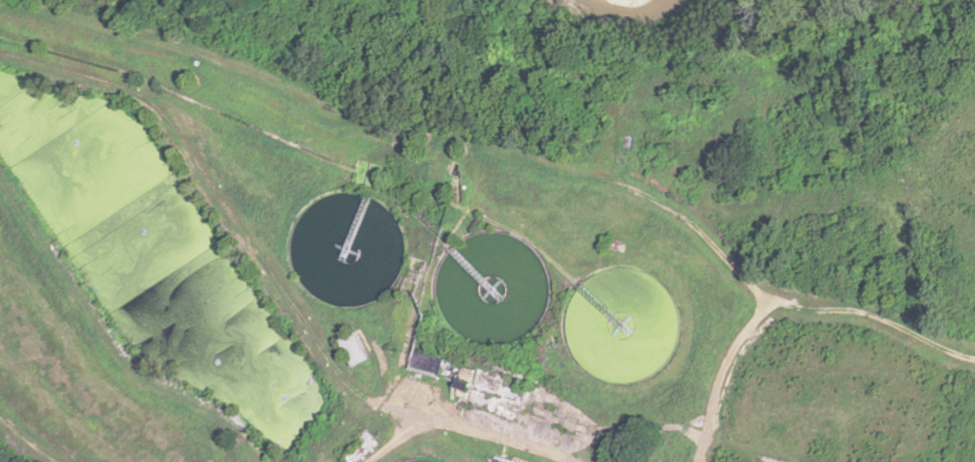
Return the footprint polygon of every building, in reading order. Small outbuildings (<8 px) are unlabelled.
[(340,338),(352,366),(369,359),(357,330),(340,338)] [(414,366),(443,374),(447,359),(418,350),(414,366)] [(368,427),(338,450),(347,461),(358,461),(381,444),(368,427)]
